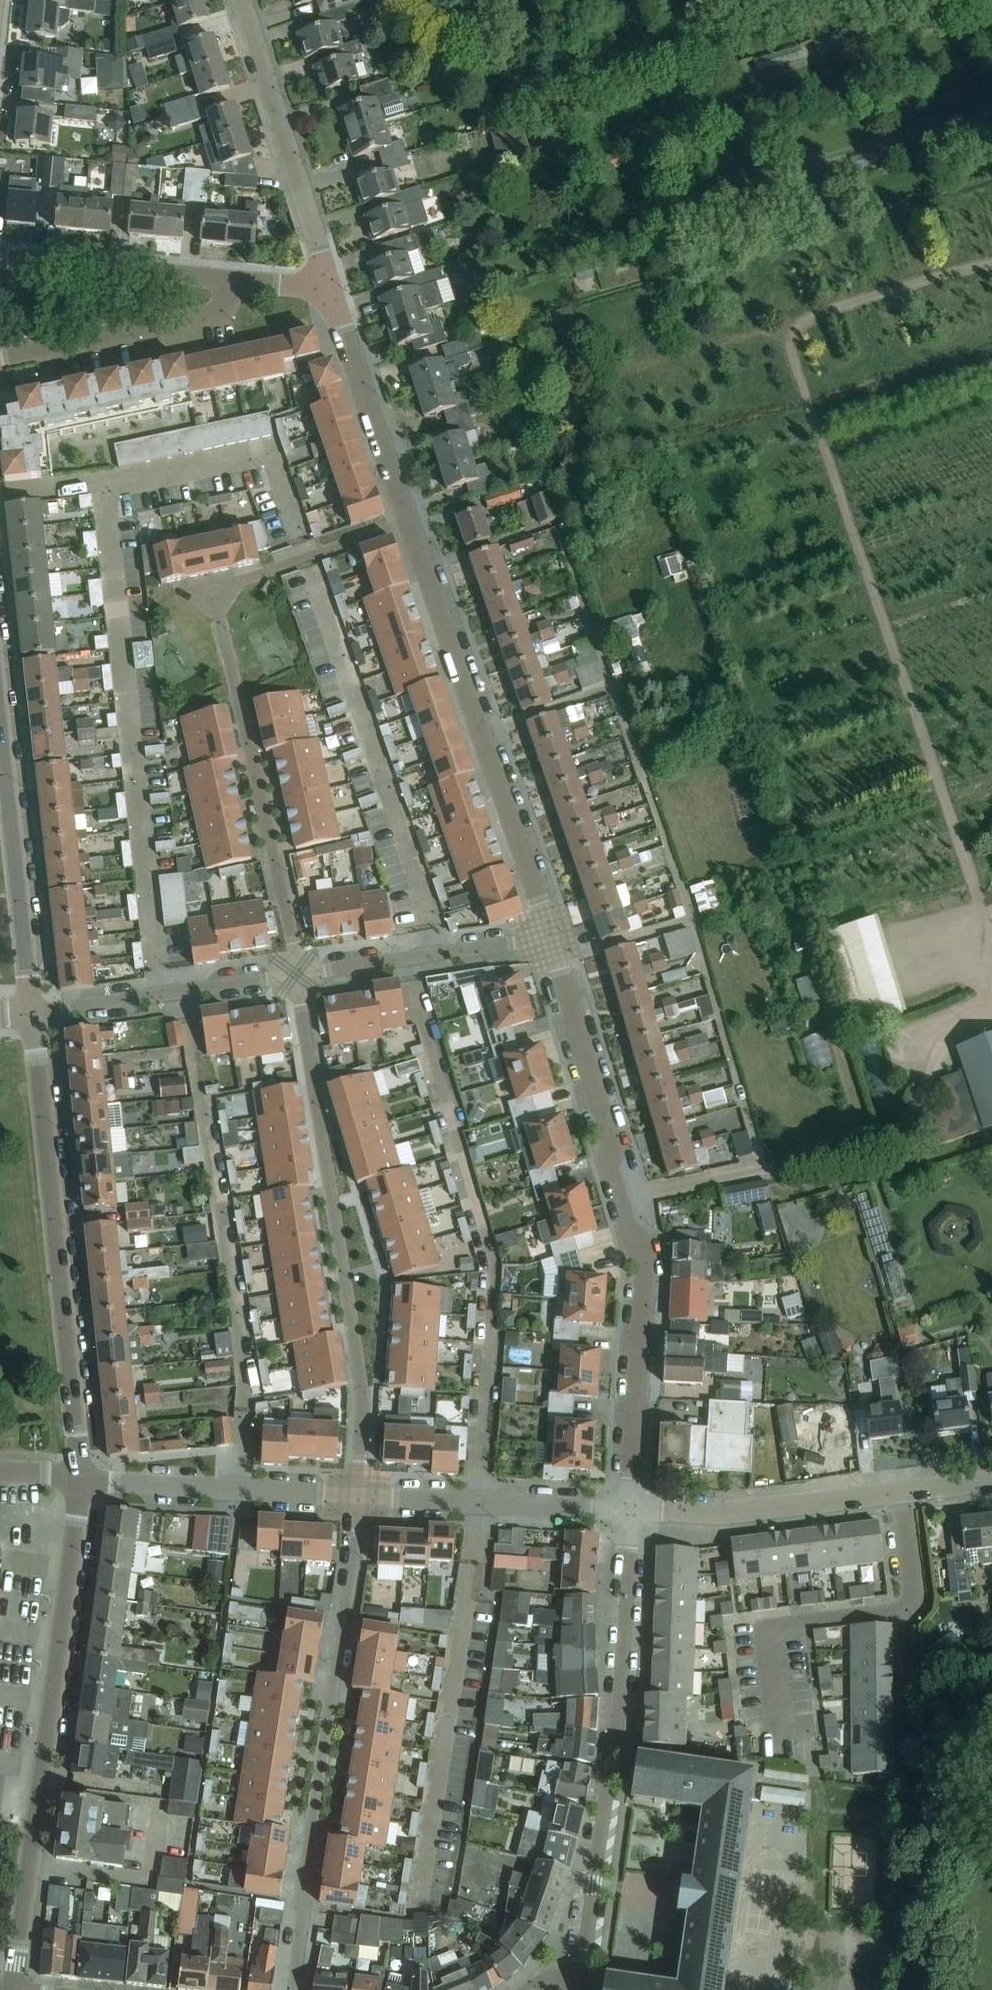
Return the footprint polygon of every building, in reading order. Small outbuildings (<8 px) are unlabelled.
[(96,0),(68,0),(67,9),(95,12),(96,0)] [(172,3),(180,28),(208,19),(202,0),(183,0),(172,3)] [(343,9),(371,1),(371,0),(321,0),(325,13),(343,9)] [(70,10),(30,5),(27,35),(57,39),(58,26),(63,26),(70,21),(70,10)] [(335,49),(342,46),(336,24),(347,21),(343,9),(325,13),(325,14),(319,16),(322,27),(297,34),(304,58),(335,49)] [(146,49),(176,39),(173,27),(143,37),(146,49)] [(194,71),(222,62),(214,38),(186,46),(189,54),(175,58),(180,75),(194,71)] [(176,39),(146,49),(150,61),(180,51),(176,39)] [(104,40),(102,52),(115,53),(117,42),(104,40)] [(342,46),(335,49),(339,61),(314,68),(321,92),(358,81),(352,58),(363,55),(359,42),(342,47),(342,46)] [(802,58),(799,46),(754,59),(757,70),(802,58)] [(81,53),(77,52),(57,50),(55,62),(25,59),(22,89),(53,92),(54,89),(69,91),(70,77),(79,78),(81,53)] [(123,58),(103,59),(105,90),(125,89),(123,58)] [(222,62),(194,71),(202,96),(229,88),(222,62)] [(366,103),(339,111),(346,134),(385,122),(405,116),(400,97),(392,95),(388,80),(380,82),(361,88),(366,103)] [(168,117),(197,108),(193,95),(163,105),(168,117)] [(95,122),(96,108),(66,105),(65,119),(95,122)] [(215,140),(243,131),(236,106),(207,115),(209,123),(200,126),(205,142),(215,140)] [(197,108),(168,117),(171,129),(201,119),(197,108)] [(53,117),(39,115),(19,113),(16,143),(49,146),(53,117)] [(381,161),(406,153),(403,141),(392,145),(385,122),(346,134),(353,157),(378,150),(381,161)] [(215,172),(224,173),(236,174),(233,162),(251,156),(243,131),(215,140),(205,142),(215,172)] [(853,157),(857,169),(877,164),(874,152),(853,157)] [(362,205),(386,198),(400,194),(393,171),(410,166),(406,153),(381,161),(385,172),(354,182),(362,205)] [(49,186),(52,156),(38,155),(36,180),(36,184),(39,185),(49,186)] [(52,156),(49,186),(49,188),(61,189),(64,157),(52,156)] [(148,166),(166,167),(162,156),(146,161),(148,166)] [(121,195),(125,163),(112,162),(109,193),(113,194),(121,195)] [(148,166),(125,164),(125,163),(121,195),(133,196),(135,179),(160,182),(162,168),(167,168),(166,167),(148,166)] [(193,201),(196,170),(183,169),(180,200),(193,201)] [(196,170),(193,201),(205,203),(208,171),(196,170)] [(236,174),(224,173),(223,185),(255,188),(257,176),(236,174)] [(10,178),(7,214),(8,214),(7,224),(35,227),(38,197),(37,197),(39,185),(36,184),(36,180),(10,178)] [(58,209),(56,229),(81,232),(84,201),(86,201),(87,189),(61,186),(61,189),(60,189),(60,192),(59,198),(58,209)] [(400,194),(386,198),(390,209),(365,217),(372,241),(410,229),(410,228),(428,223),(422,201),(425,200),(421,187),(400,194)] [(113,194),(109,193),(100,192),(99,202),(86,201),(84,201),(81,232),(109,234),(112,204),(113,194)] [(440,212),(454,209),(450,195),(437,198),(440,212)] [(154,238),(157,208),(158,200),(151,199),(151,207),(132,205),(129,236),(154,238)] [(229,215),(227,245),(254,248),(258,203),(246,202),(245,217),(229,215)] [(157,208),(154,238),(181,241),(183,221),(184,210),(185,206),(172,204),(172,209),(157,208)] [(205,208),(201,243),(227,245),(229,215),(218,214),(218,209),(205,208)] [(401,281),(425,273),(418,250),(422,249),(423,251),(436,247),(432,233),(390,246),(393,257),(369,265),(376,289),(401,281)] [(603,260),(594,262),(596,270),(605,267),(603,260)] [(589,265),(579,268),(583,280),(593,277),(589,265)] [(387,323),(425,311),(424,311),(443,305),(436,283),(444,280),(440,269),(425,273),(401,281),(404,292),(380,300),(387,323)] [(564,321),(575,318),(571,308),(561,311),(564,321)] [(425,311),(387,323),(394,346),(411,341),(415,352),(447,342),(440,321),(429,324),(425,311)] [(314,383),(337,375),(333,362),(320,367),(318,357),(320,357),(315,333),(291,338),(291,339),(288,340),(293,363),(310,359),(312,369),(310,370),(314,383)] [(583,342),(581,334),(565,339),(567,347),(583,342)] [(284,365),(293,363),(288,340),(262,345),(269,380),(287,377),(284,365)] [(417,394),(449,384),(460,381),(456,369),(467,366),(470,361),(467,353),(464,341),(442,347),(446,359),(410,371),(417,394)] [(243,386),(269,380),(262,345),(236,351),(243,386)] [(217,391),(243,386),(236,351),(209,356),(217,391)] [(191,397),(217,391),(209,356),(183,362),(191,397)] [(183,362),(183,361),(161,365),(161,366),(151,369),(150,367),(129,372),(129,373),(118,376),(118,374),(96,379),(96,380),(86,382),(85,381),(64,386),(64,387),(39,392),(39,391),(17,396),(20,409),(7,412),(9,424),(0,425),(0,435),(2,435),(3,445),(2,445),(3,459),(2,459),(4,482),(52,476),(48,439),(125,422),(193,408),(191,397),(183,362)] [(322,405),(344,398),(340,386),(341,385),(337,375),(314,383),(322,405)] [(448,424),(471,417),(471,416),(486,412),(481,398),(466,403),(463,393),(452,396),(449,384),(417,394),(424,417),(443,411),(448,424)] [(319,433),(352,422),(344,398),(322,405),(311,409),(319,433)] [(249,417),(254,440),(273,436),(268,413),(249,417)] [(228,446),(254,440),(249,417),(223,422),(228,446)] [(440,467),(471,457),(464,435),(475,431),(471,417),(448,424),(452,437),(433,443),(440,467)] [(282,446),(290,443),(286,432),(283,419),(275,421),(278,434),(282,446)] [(202,451),(228,446),(223,422),(197,428),(202,451)] [(327,456),(360,445),(352,422),(319,433),(327,456)] [(202,451),(197,428),(114,445),(119,469),(202,451)] [(290,443),(282,446),(286,457),(293,455),(290,443)] [(335,479),(368,468),(360,445),(327,456),(335,479)] [(471,457),(440,467),(447,490),(466,484),(470,497),(493,490),(485,465),(474,468),(471,457)] [(343,502),(376,491),(368,468),(335,479),(343,502)] [(298,492),(305,489),(301,478),(294,481),(298,492)] [(144,486),(144,500),(162,499),(161,486),(144,486)] [(305,489),(298,492),(302,503),(309,501),(305,489)] [(490,510),(523,499),(520,490),(487,500),(490,510)] [(376,491),(343,502),(351,526),(384,515),(376,491)] [(532,499),(541,524),(555,519),(547,494),(532,499)] [(219,497),(220,505),(232,502),(231,495),(219,497)] [(92,496),(79,498),(81,510),(93,509),(92,496)] [(209,507),(220,505),(219,497),(207,500),(209,507)] [(320,503),(323,519),(344,515),(342,499),(320,503)] [(10,531),(43,528),(41,515),(50,514),(49,501),(7,506),(10,531)] [(531,526),(525,507),(523,502),(519,503),(523,515),(520,516),(524,528),(531,526)] [(171,507),(173,515),(184,512),(183,505),(171,507)] [(161,517),(173,515),(171,507),(159,510),(161,517)] [(480,510),(475,512),(456,518),(466,548),(490,540),(480,510)] [(276,513),(267,515),(273,541),(281,539),(276,513)] [(549,535),(568,528),(565,518),(546,525),(549,535)] [(249,529),(227,534),(234,569),(259,563),(256,552),(270,549),(261,522),(248,525),(249,529)] [(317,524),(310,527),(314,539),(322,536),(317,524)] [(13,556),(46,552),(43,528),(10,531),(13,556)] [(85,548),(97,547),(96,533),(83,534),(85,548)] [(227,534),(203,539),(210,574),(234,569),(227,534)] [(532,536),(508,544),(511,553),(535,545),(532,536)] [(367,573),(400,562),(392,538),(359,549),(367,573)] [(203,539),(179,544),(186,579),(210,574),(203,539)] [(155,545),(142,548),(145,576),(159,573),(161,584),(173,581),(186,579),(179,544),(156,549),(155,545)] [(97,547),(85,548),(86,559),(99,558),(97,547)] [(478,580),(505,570),(498,548),(470,557),(478,580)] [(682,566),(697,561),(693,548),(678,552),(682,566)] [(15,581),(48,577),(46,552),(13,556),(15,581)] [(330,560),(322,562),(326,574),(334,571),(330,560)] [(364,601),(406,586),(408,585),(400,562),(367,573),(375,596),(363,600),(364,601)] [(485,602),(513,592),(505,570),(478,580),(485,602)] [(18,606),(51,602),(48,577),(15,581),(18,606)] [(523,589),(536,584),(534,577),(521,581),(523,589)] [(90,598),(103,596),(101,581),(88,582),(90,598)] [(493,624),(520,614),(517,603),(540,595),(536,584),(523,589),(524,590),(513,594),(513,592),(485,602),(493,624)] [(372,625),(415,610),(406,586),(364,601),(372,625)] [(338,610),(346,607),(342,595),(334,598),(338,610)] [(103,596),(90,598),(91,607),(104,606),(103,596)] [(21,629),(54,626),(51,602),(18,606),(21,629)] [(346,607),(338,610),(342,621),(350,618),(346,607)] [(380,648),(423,633),(415,610),(372,625),(380,648)] [(500,646),(528,636),(520,614),(493,624),(500,646)] [(539,633),(552,628),(549,620),(536,624),(539,633)] [(54,626),(21,629),(24,656),(57,653),(54,626)] [(645,626),(641,626),(638,629),(638,634),(642,637),(646,636),(649,633),(649,628),(645,626)] [(508,668),(536,658),(531,646),(555,638),(552,628),(539,633),(528,637),(528,636),(500,646),(508,668)] [(388,671),(431,657),(423,633),(380,648),(388,671)] [(109,650),(107,637),(95,638),(96,651),(109,650)] [(515,690),(598,662),(591,640),(576,645),(580,658),(540,671),(536,658),(508,668),(515,690)] [(355,657),(362,654),(358,643),(351,645),(355,657)] [(362,654),(355,657),(359,668),(366,666),(362,654)] [(396,695),(439,680),(431,657),(388,671),(396,695)] [(103,679),(112,678),(111,666),(102,667),(102,668),(72,672),(72,668),(56,669),(55,659),(24,662),(27,688),(57,685),(57,684),(72,682),(89,680),(103,679)] [(605,682),(598,662),(515,690),(523,713),(551,703),(546,690),(578,679),(582,690),(605,682)] [(112,678),(103,679),(105,692),(113,691),(112,678)] [(89,680),(72,682),(73,692),(90,691),(89,680)] [(416,714),(449,703),(441,680),(439,680),(396,695),(396,696),(408,692),(416,714)] [(30,713),(60,709),(57,685),(27,688),(30,713)] [(371,704),(379,701),(375,691),(367,693),(371,704)] [(260,727),(304,717),(299,692),(276,697),(276,693),(261,696),(263,700),(255,702),(260,727)] [(379,701),(371,704),(375,716),(383,713),(379,701)] [(424,738),(457,726),(449,703),(416,714),(424,738)] [(336,707),(339,716),(349,713),(346,704),(336,707)] [(187,744),(231,734),(225,709),(217,710),(216,706),(202,709),(203,714),(181,718),(187,744)] [(330,719),(339,716),(336,707),(327,710),(330,719)] [(33,737),(63,734),(60,709),(30,713),(33,737)] [(573,733),(586,728),(583,719),(570,723),(566,710),(527,724),(535,746),(562,737),(562,736),(573,732),(573,733)] [(116,715),(107,716),(109,729),(117,728),(116,715)] [(310,742),(310,741),(304,717),(260,727),(266,753),(274,751),(274,750),(310,742)] [(93,719),(76,721),(77,732),(94,731),(94,724),(93,719)] [(432,761),(465,750),(457,726),(424,738),(432,761)] [(94,731),(77,732),(78,742),(97,740),(97,742),(119,739),(117,728),(109,729),(94,731)] [(586,728),(573,733),(576,741),(589,737),(586,728)] [(63,734),(33,737),(36,763),(66,760),(63,734)] [(229,760),(229,761),(237,759),(231,734),(187,744),(192,768),(192,769),(229,760)] [(387,751),(395,748),(391,737),(383,739),(387,751)] [(542,768),(570,758),(562,737),(535,746),(542,768)] [(279,776),(323,766),(318,740),(310,741),(310,742),(274,750),(274,751),(279,776)] [(155,747),(156,757),(166,756),(165,746),(155,747)] [(145,753),(146,758),(156,757),(155,747),(149,748),(145,748),(145,753)] [(395,748),(387,751),(391,762),(399,759),(395,748)] [(352,752),(355,761),(364,758),(361,749),(352,752)] [(471,774),(473,773),(465,750),(432,761),(440,783),(428,787),(428,789),(471,774)] [(346,765),(355,761),(352,752),(343,756),(346,765)] [(122,768),(120,756),(112,757),(113,770),(122,768)] [(588,776),(601,772),(598,762),(574,771),(570,758),(542,768),(550,789),(577,780),(588,776)] [(82,772),(93,770),(91,760),(80,761),(82,772)] [(235,786),(229,761),(229,760),(192,769),(192,768),(185,770),(191,796),(235,786)] [(38,793),(81,788),(80,782),(70,783),(67,765),(36,768),(38,793)] [(285,800),(329,790),(323,766),(279,776),(285,800)] [(601,772),(588,776),(591,785),(604,780),(601,772)] [(641,776),(649,799),(660,795),(653,773),(641,776)] [(436,812),(480,797),(471,774),(428,789),(436,812)] [(557,811),(585,802),(577,780),(550,789),(557,811)] [(403,797),(411,795),(407,783),(399,786),(403,797)] [(196,820),(240,810),(235,786),(191,796),(196,820)] [(41,817),(84,812),(83,806),(72,808),(71,793),(82,792),(81,788),(38,793),(41,817)] [(290,824),(334,814),(329,790),(285,800),(290,824)] [(117,808),(126,807),(125,794),(116,795),(117,808)] [(160,795),(161,805),(171,804),(170,794),(160,795)] [(368,798),(371,807),(380,803),(377,794),(368,798)] [(150,796),(151,806),(161,805),(160,795),(150,796)] [(411,795),(403,797),(407,808),(415,806),(411,795)] [(444,836),(488,821),(480,797),(436,812),(444,836)] [(361,810),(371,807),(368,798),(358,801),(361,810)] [(616,815),(616,814),(613,806),(589,815),(585,802),(557,811),(565,833),(592,823),(603,820),(616,815)] [(98,810),(99,821),(119,820),(127,819),(126,807),(117,808),(98,810)] [(616,815),(603,820),(606,828),(619,824),(620,825),(638,819),(634,808),(616,814),(616,815)] [(201,844),(246,835),(240,810),(196,820),(201,844)] [(44,840),(87,836),(86,830),(75,831),(73,817),(84,816),(84,812),(41,817),(44,840)] [(334,814),(290,824),(296,849),(340,839),(334,814)] [(453,859),(496,844),(488,821),(444,836),(453,859)] [(572,854),(600,845),(592,823),(565,833),(572,854)] [(420,844),(427,842),(423,831),(416,833),(420,844)] [(372,840),(369,833),(358,835),(360,843),(372,840)] [(246,835),(201,844),(207,869),(251,860),(246,835)] [(87,836),(44,840),(47,864),(89,860),(89,854),(78,855),(76,841),(87,840),(87,836)] [(165,843),(166,852),(176,851),(175,841),(165,843)] [(123,856),(131,855),(130,842),(121,843),(123,856)] [(427,842),(420,844),(424,856),(431,853),(427,842)] [(156,853),(166,852),(165,843),(155,844),(156,853)] [(327,847),(328,855),(341,852),(340,844),(327,847)] [(461,883),(504,868),(496,844),(453,859),(461,883)] [(649,844),(650,854),(667,853),(666,844),(649,844)] [(579,876),(607,866),(600,845),(572,854),(579,876)] [(317,857),(328,855),(327,847),(315,849),(316,853),(294,858),(298,880),(307,878),(304,864),(318,861),(317,857)] [(371,847),(354,850),(357,867),(374,865),(371,847)] [(631,858),(631,857),(628,849),(614,854),(617,863),(631,858)] [(587,898),(615,888),(610,875),(652,861),(649,851),(631,857),(631,858),(617,863),(607,866),(579,876),(587,898)] [(131,855),(123,856),(124,868),(133,867),(131,855)] [(103,858),(47,864),(49,889),(81,885),(79,864),(90,863),(90,869),(104,867),(103,858)] [(232,868),(233,876),(245,873),(244,866),(232,868)] [(481,902),(514,891),(506,867),(504,868),(461,883),(461,884),(473,880),(481,902)] [(221,879),(233,876),(232,868),(219,871),(221,879)] [(628,884),(631,893),(670,879),(666,870),(628,884)] [(183,875),(184,886),(186,899),(186,904),(200,901),(196,885),(197,884),(195,872),(183,875)] [(184,886),(183,875),(183,874),(159,877),(160,889),(184,886)] [(436,891),(444,889),(440,878),(432,881),(436,891)] [(106,886),(95,887),(96,899),(107,897),(106,886)] [(162,901),(186,899),(184,886),(160,889),(162,901)] [(360,896),(361,895),(360,888),(333,891),(340,936),(365,932),(360,896)] [(594,918),(645,901),(642,892),(619,900),(615,888),(587,898),(594,918)] [(444,889),(436,891),(440,904),(448,901),(444,889)] [(70,891),(50,894),(53,918),(96,914),(95,907),(84,908),(82,890),(70,891)] [(666,894),(672,910),(683,906),(677,890),(666,894)] [(315,940),(340,936),(333,891),(308,895),(310,907),(301,909),(306,928),(313,927),(315,940)] [(514,891),(481,902),(489,926),(523,915),(514,891)] [(360,896),(365,932),(366,940),(393,936),(386,892),(361,895),(360,896)] [(129,910),(137,909),(136,896),(127,897),(129,910)] [(462,907),(458,897),(453,899),(450,906),(452,911),(462,907)] [(187,911),(186,904),(186,899),(162,901),(163,914),(187,911)] [(645,901),(594,918),(602,942),(630,932),(626,920),(649,912),(645,901)] [(238,906),(244,950),(269,947),(267,934),(276,933),(272,913),(265,914),(263,902),(238,906)] [(219,954),(244,950),(238,906),(211,909),(213,917),(214,917),(219,954)] [(137,909),(129,910),(130,922),(139,921),(137,909)] [(55,942),(117,935),(117,934),(98,936),(97,932),(86,933),(85,919),(96,917),(96,922),(121,919),(120,911),(96,914),(53,918),(55,942)] [(188,923),(188,921),(187,911),(163,914),(164,926),(188,923)] [(220,962),(219,954),(214,917),(213,917),(188,921),(188,923),(194,966),(220,962)] [(454,918),(446,921),(450,932),(458,931),(454,918)] [(823,934),(851,1029),(905,1013),(877,918),(823,934)] [(663,936),(668,952),(671,960),(696,953),(688,928),(663,936)] [(58,966),(101,961),(100,956),(89,957),(88,943),(99,942),(99,945),(118,943),(117,935),(55,942),(58,966)] [(134,957),(143,956),(141,944),(133,945),(134,957)] [(612,976),(640,968),(634,946),(606,953),(612,976)] [(649,956),(652,965),(664,962),(661,952),(649,956)] [(143,956),(134,957),(135,970),(144,969),(143,956)] [(101,961),(58,966),(61,991),(93,987),(90,966),(101,965),(101,961)] [(667,971),(664,962),(652,965),(654,974),(667,971)] [(489,1009),(489,1010),(526,999),(519,976),(518,977),(498,983),(494,968),(451,975),(453,982),(455,988),(473,985),(474,991),(476,990),(483,1011),(489,1009)] [(618,998),(647,990),(640,968),(612,976),(618,998)] [(685,968),(661,975),(664,985),(687,978),(685,968)] [(451,975),(426,978),(428,986),(453,982),(451,975)] [(374,994),(380,1034),(407,1029),(399,984),(373,988),(374,994)] [(653,1012),(647,990),(618,998),(624,1020),(653,1012)] [(374,994),(348,998),(355,1042),(381,1039),(380,1034),(374,994)] [(653,1012),(624,1020),(631,1042),(659,1034),(655,1021),(658,1020),(666,1018),(667,1021),(680,1017),(679,1015),(711,1006),(708,996),(676,1005),(677,1006),(664,1009),(656,1011),(653,1012)] [(677,1006),(676,1005),(674,996),(661,1000),(664,1009),(677,1006)] [(326,1014),(317,1015),(320,1035),(328,1033),(330,1046),(355,1042),(348,998),(324,1001),(326,1014)] [(526,999),(483,1012),(489,1033),(488,1033),(492,1047),(515,1040),(511,1026),(531,1021),(532,1021),(526,999)] [(227,1007),(201,1011),(207,1056),(234,1052),(228,1015),(227,1007)] [(278,1007),(253,1011),(259,1056),(285,1052),(283,1040),(291,1038),(288,1019),(280,1020),(278,1007)] [(253,1011),(228,1015),(234,1052),(235,1059),(259,1056),(253,1011)] [(184,1046),(180,1023),(167,1025),(170,1048),(184,1046)] [(68,1059),(101,1055),(99,1040),(115,1038),(114,1028),(65,1033),(68,1059)] [(837,1050),(832,1030),(820,1033),(824,1053),(837,1050)] [(637,1064),(709,1044),(706,1033),(686,1039),(686,1040),(663,1047),(659,1034),(631,1042),(637,1064)] [(986,1038),(967,1044),(960,1059),(964,1071),(940,1079),(945,1094),(948,1093),(952,1106),(920,1117),(931,1148),(991,1128),(991,1036),(986,1038)] [(496,1061),(490,1062),(497,1083),(510,1080),(546,1069),(540,1047),(538,1047),(539,1048),(519,1053),(515,1040),(492,1047),(496,1061)] [(643,1086),(671,1078),(668,1065),(691,1058),(692,1061),(712,1055),(709,1044),(637,1064),(643,1086)] [(414,1060),(425,1056),(423,1048),(411,1052),(414,1060)] [(71,1084),(103,1081),(101,1055),(68,1059),(71,1084)] [(421,1071),(418,1060),(395,1067),(399,1078),(421,1071)] [(114,1079),(128,1078),(126,1065),(112,1067),(114,1079)] [(369,1066),(358,1069),(360,1079),(372,1075),(371,1073),(369,1066)] [(358,1069),(346,1073),(348,1080),(349,1082),(360,1079),(358,1069)] [(517,1101),(500,1106),(504,1119),(513,1117),(536,1110),(531,1097),(553,1091),(546,1069),(510,1080),(517,1101)] [(348,1080),(328,1086),(336,1111),(379,1098),(372,1075),(360,1079),(349,1082),(348,1080)] [(418,1089),(425,1087),(422,1076),(415,1078),(418,1089)] [(128,1078),(114,1079),(115,1091),(129,1090),(128,1078)] [(159,1081),(161,1098),(186,1095),(184,1078),(159,1081)] [(649,1108),(701,1094),(698,1084),(687,1088),(686,1086),(675,1090),(671,1078),(643,1086),(649,1108)] [(73,1110),(119,1105),(119,1104),(106,1106),(103,1081),(71,1084),(73,1110)] [(276,1081),(263,1083),(265,1094),(278,1092),(277,1089),(276,1081)] [(256,1084),(252,1084),(254,1092),(254,1095),(265,1094),(263,1083),(256,1084)] [(265,1094),(254,1095),(258,1118),(302,1111),(298,1085),(277,1089),(278,1092),(265,1094)] [(217,1087),(205,1089),(206,1097),(215,1095),(218,1095),(217,1087)] [(418,1089),(421,1101),(428,1099),(425,1087),(418,1089)] [(655,1130),(684,1123),(680,1110),(704,1103),(705,1110),(726,1104),(722,1089),(701,1094),(649,1108),(655,1130)] [(379,1098),(336,1111),(343,1135),(386,1123),(379,1098)] [(181,1100),(182,1111),(193,1110),(192,1099),(181,1100)] [(76,1135),(109,1132),(108,1130),(122,1129),(119,1105),(73,1110),(76,1135)] [(517,1131),(511,1133),(518,1154),(523,1152),(530,1150),(567,1139),(560,1117),(559,1117),(559,1118),(540,1124),(536,1110),(513,1117),(517,1131)] [(302,1111),(258,1118),(262,1143),(306,1136),(302,1111)] [(221,1127),(228,1126),(226,1114),(219,1115),(221,1127)] [(186,1149),(198,1147),(195,1123),(183,1124),(186,1149)] [(386,1123),(343,1135),(350,1160),(393,1147),(386,1123)] [(661,1153),(690,1145),(684,1123),(655,1130),(661,1153)] [(433,1137),(440,1135),(437,1124),(429,1126),(433,1137)] [(222,1139),(230,1137),(228,1126),(221,1127),(222,1139)] [(701,1141),(713,1138),(711,1130),(699,1133),(701,1141)] [(79,1160),(111,1157),(109,1132),(76,1135),(79,1160)] [(752,1154),(747,1134),(747,1132),(731,1136),(737,1158),(752,1154)] [(433,1137),(436,1148),(443,1146),(440,1135),(433,1137)] [(306,1136),(262,1143),(265,1168),(310,1160),(306,1136)] [(701,1141),(690,1145),(661,1153),(668,1175),(709,1164),(705,1150),(716,1146),(713,1138),(701,1141)] [(530,1150),(523,1152),(533,1187),(557,1180),(553,1167),(572,1161),(572,1162),(574,1162),(567,1139),(530,1150)] [(467,1149),(473,1167),(484,1164),(479,1145),(467,1149)] [(200,1147),(182,1149),(184,1164),(202,1161),(200,1147)] [(393,1147),(350,1160),(357,1184),(367,1181),(400,1171),(393,1147)] [(81,1185),(114,1182),(111,1157),(79,1160),(81,1185)] [(310,1160),(265,1168),(269,1193),(306,1187),(314,1186),(310,1160)] [(228,1176),(236,1175),(234,1163),(226,1165),(228,1176)] [(400,1171),(367,1181),(374,1205),(417,1192),(410,1169),(400,1171)] [(447,1186),(454,1184),(450,1173),(443,1176),(447,1186)] [(228,1176),(230,1188),(238,1187),(236,1175),(228,1176)] [(545,1199),(552,1220),(588,1209),(581,1187),(580,1187),(580,1188),(561,1194),(557,1180),(533,1187),(537,1201),(545,1199)] [(765,1181),(720,1190),(723,1207),(768,1198),(765,1181)] [(114,1182),(81,1185),(84,1211),(116,1208),(114,1182)] [(447,1186),(451,1197),(458,1195),(454,1184),(447,1186)] [(269,1193),(262,1194),(266,1219),(310,1212),(306,1187),(269,1193)] [(417,1192),(374,1205),(381,1229),(424,1216),(417,1192)] [(126,1223),(150,1220),(148,1204),(124,1207),(126,1223)] [(162,1204),(150,1206),(152,1217),(163,1216),(162,1204)] [(552,1220),(536,1225),(542,1246),(550,1243),(555,1257),(577,1250),(573,1237),(589,1232),(593,1231),(593,1232),(594,1232),(588,1209),(552,1220)] [(310,1212),(266,1219),(270,1244),(314,1236),(310,1212)] [(236,1226),(244,1225),(242,1214),(235,1215),(236,1226)] [(424,1216),(381,1229),(388,1253),(431,1240),(424,1216)] [(150,1220),(126,1223),(127,1232),(151,1229),(150,1220)] [(461,1235),(469,1232),(465,1221),(458,1223),(461,1235)] [(88,1257),(117,1253),(114,1224),(85,1227),(88,1257)] [(236,1226),(238,1238),(245,1237),(244,1225),(236,1226)] [(206,1226),(182,1228),(184,1243),(207,1241),(206,1226)] [(703,1263),(725,1262),(725,1245),(696,1244),(696,1233),(675,1231),(674,1244),(673,1244),(672,1262),(703,1263)] [(461,1235),(464,1246),(472,1244),(469,1232),(461,1235)] [(314,1236),(270,1244),(274,1268),(318,1261),(314,1236)] [(431,1240),(388,1253),(395,1278),(438,1265),(431,1240)] [(559,1271),(557,1298),(602,1302),(604,1278),(603,1278),(603,1279),(582,1278),(583,1270),(577,1250),(555,1257),(559,1271)] [(121,1282),(131,1281),(147,1279),(169,1276),(168,1267),(132,1271),(132,1268),(127,1269),(125,1253),(117,1253),(88,1257),(91,1285),(121,1282)] [(745,1276),(766,1274),(765,1260),(743,1263),(745,1276)] [(318,1261),(274,1268),(277,1293),(322,1286),(318,1261)] [(671,1281),(707,1283),(723,1284),(724,1264),(725,1263),(725,1262),(703,1263),(672,1262),(671,1281)] [(244,1276),(252,1275),(250,1263),(243,1265),(244,1276)] [(244,1276),(246,1288),(253,1286),(252,1275),(244,1276)] [(147,1279),(131,1281),(132,1291),(148,1289),(147,1279)] [(705,1321),(707,1283),(671,1281),(670,1324),(699,1325),(700,1321),(705,1321)] [(94,1314),(124,1311),(121,1282),(91,1285),(94,1314)] [(322,1286),(277,1293),(281,1318),(326,1311),(322,1286)] [(396,1286),(394,1312),(439,1315),(440,1289),(396,1286)] [(798,1294),(780,1299),(787,1319),(804,1314),(798,1294)] [(557,1298),(554,1335),(578,1337),(579,1323),(599,1324),(599,1325),(601,1325),(602,1302),(557,1298)] [(468,1320),(475,1320),(476,1309),(468,1308),(468,1320)] [(153,1336),(165,1335),(164,1326),(153,1328),(152,1326),(137,1328),(136,1326),(126,1327),(124,1311),(94,1314),(97,1342),(127,1339),(137,1338),(153,1336)] [(326,1311),(281,1318),(285,1342),(293,1341),(330,1335),(326,1311)] [(740,1323),(743,1323),(761,1324),(761,1312),(740,1311),(740,1312),(740,1323)] [(394,1312),(392,1337),(437,1340),(439,1315),(394,1312)] [(252,1327),(259,1326),(258,1314),(251,1316),(252,1327)] [(475,1332),(475,1320),(468,1320),(467,1332),(475,1332)] [(699,1338),(699,1325),(670,1324),(669,1336),(665,1335),(664,1355),(711,1358),(711,1352),(721,1353),(722,1347),(712,1346),(695,1345),(696,1338),(699,1338)] [(800,1343),(807,1360),(820,1354),(813,1336),(812,1337),(808,1325),(791,1325),(798,1344),(800,1343)] [(259,1326),(252,1327),(254,1338),(261,1337),(259,1326)] [(912,1327),(897,1331),(902,1348),(917,1344),(912,1327)] [(453,1347),(473,1350),(475,1333),(455,1331),(453,1347)] [(834,1331),(818,1336),(825,1358),(841,1353),(834,1331)] [(200,1361),(217,1359),(232,1357),(229,1334),(214,1336),(216,1350),(199,1352),(200,1361)] [(330,1335),(293,1341),(297,1367),(342,1360),(338,1334),(330,1335)] [(560,1350),(559,1372),(597,1375),(599,1352),(597,1351),(597,1352),(577,1351),(578,1337),(554,1335),(553,1349),(560,1350)] [(154,1346),(153,1336),(137,1338),(139,1348),(154,1346)] [(392,1337),(390,1362),(435,1365),(437,1340),(392,1337)] [(130,1368),(127,1339),(97,1342),(100,1371),(130,1368)] [(948,1402),(932,1404),(933,1412),(935,1432),(968,1428),(965,1408),(964,1400),(963,1400),(963,1394),(975,1392),(971,1355),(970,1348),(957,1350),(958,1356),(960,1380),(945,1382),(948,1402)] [(721,1354),(721,1353),(711,1352),(711,1358),(664,1355),(662,1382),(702,1384),(702,1373),(726,1375),(727,1355),(721,1354)] [(900,1377),(897,1355),(869,1361),(872,1380),(878,1379),(881,1406),(865,1408),(869,1440),(901,1436),(893,1378),(900,1377)] [(228,1360),(205,1363),(206,1375),(230,1372),(228,1360)] [(342,1360),(297,1367),(301,1393),(302,1393),(313,1391),(324,1389),(346,1385),(342,1360)] [(390,1362),(388,1388),(401,1389),(407,1389),(412,1390),(424,1390),(433,1391),(435,1365),(390,1362)] [(260,1376),(268,1375),(266,1363),(258,1364),(260,1376)] [(103,1400),(134,1397),(130,1368),(100,1371),(103,1400)] [(514,1389),(528,1390),(530,1369),(515,1368),(514,1389)] [(549,1393),(548,1408),(573,1410),(574,1396),(594,1397),(594,1398),(595,1398),(597,1375),(559,1372),(551,1371),(550,1393),(549,1393)] [(268,1375),(260,1376),(262,1387),(269,1386),(268,1375)] [(716,1391),(715,1400),(739,1401),(740,1382),(732,1382),(721,1381),(720,1391),(716,1391)] [(144,1396),(159,1394),(158,1385),(143,1386),(144,1396)] [(324,1389),(313,1391),(314,1398),(326,1397),(324,1389)] [(400,1389),(400,1397),(412,1397),(412,1390),(407,1389),(400,1389)] [(412,1390),(412,1397),(424,1398),(424,1390),(412,1390)] [(313,1391),(302,1393),(303,1400),(314,1398),(313,1391)] [(145,1406),(161,1404),(159,1394),(144,1396),(145,1406)] [(106,1431),(137,1428),(134,1397),(103,1400),(106,1431)] [(745,1436),(747,1402),(739,1401),(715,1400),(715,1402),(709,1401),(707,1428),(659,1426),(657,1469),(750,1474),(752,1438),(752,1437),(745,1436)] [(255,1404),(255,1412),(269,1410),(267,1402),(264,1403),(255,1404)] [(557,1423),(555,1443),(555,1445),(592,1448),(593,1425),(592,1425),(572,1424),(573,1410),(548,1408),(546,1423),(557,1423)] [(805,1411),(803,1442),(849,1445),(851,1425),(852,1410),(813,1408),(813,1411),(805,1411)] [(313,1425),(311,1459),(336,1461),(336,1456),(340,1457),(340,1444),(341,1443),(337,1443),(338,1426),(337,1426),(338,1410),(314,1409),(313,1425)] [(380,1446),(379,1458),(383,1458),(382,1463),(408,1464),(409,1430),(410,1417),(385,1416),(384,1428),(383,1446),(380,1446)] [(233,1445),(230,1425),(230,1419),(214,1420),(217,1447),(233,1445)] [(258,1447),(258,1460),(261,1460),(261,1464),(286,1466),(287,1458),(289,1424),(284,1423),(284,1431),(263,1430),(262,1447),(258,1447)] [(289,1424),(287,1458),(311,1459),(313,1425),(289,1424)] [(137,1428),(106,1431),(109,1458),(184,1450),(183,1441),(149,1444),(149,1439),(139,1440),(137,1428)] [(409,1430),(408,1464),(431,1466),(432,1449),(433,1441),(436,1441),(436,1431),(409,1430)] [(555,1445),(555,1443),(546,1442),(544,1466),(543,1466),(542,1479),(568,1481),(569,1469),(589,1470),(589,1471),(590,1471),(592,1448),(555,1445)] [(461,1446),(437,1445),(435,1444),(433,1474),(433,1482),(459,1484),(461,1446)] [(104,1541),(147,1546),(151,1514),(138,1513),(108,1509),(104,1541)] [(258,1517),(256,1551),(281,1552),(282,1552),(284,1526),(284,1518),(258,1516),(258,1517)] [(233,1518),(210,1517),(208,1554),(231,1555),(233,1518)] [(952,1557),(955,1583),(957,1602),(970,1601),(968,1581),(966,1565),(980,1563),(980,1565),(991,1564),(991,1563),(991,1562),(985,1517),(960,1520),(963,1540),(964,1552),(965,1556),(952,1557)] [(958,1543),(959,1521),(949,1521),(948,1542),(958,1543)] [(852,1525),(857,1565),(882,1562),(877,1522),(852,1525)] [(833,1568),(857,1565),(852,1525),(828,1528),(833,1568)] [(281,1552),(280,1560),(282,1560),(305,1562),(307,1527),(284,1526),(282,1552),(281,1552)] [(428,1534),(426,1560),(428,1560),(452,1562),(454,1527),(428,1526),(428,1534)] [(307,1527),(305,1562),(331,1563),(332,1546),(335,1546),(336,1533),(332,1533),(333,1528),(307,1527)] [(809,1571),(833,1568),(828,1528),(804,1531),(809,1571)] [(524,1530),(514,1529),(512,1529),(511,1548),(494,1547),(493,1558),(528,1560),(528,1549),(523,1548),(524,1530)] [(784,1574),(809,1571),(804,1531),(779,1534),(784,1574)] [(404,1532),(402,1567),(428,1568),(428,1560),(426,1560),(428,1534),(404,1532)] [(510,1532),(499,1532),(498,1543),(509,1544),(510,1532)] [(595,1564),(597,1535),(566,1533),(564,1550),(543,1548),(543,1549),(543,1561),(544,1561),(563,1562),(595,1564)] [(402,1568),(403,1535),(378,1534),(376,1565),(376,1567),(402,1568)] [(759,1577),(784,1574),(779,1534),(754,1537),(759,1577)] [(735,1580),(759,1577),(754,1537),(730,1540),(735,1580)] [(143,1574),(147,1546),(104,1541),(100,1571),(130,1574),(130,1572),(143,1574)] [(655,1573),(696,1575),(697,1549),(656,1548),(655,1573)] [(543,1561),(543,1549),(528,1549),(528,1560),(543,1561)] [(544,1561),(543,1561),(528,1560),(527,1570),(543,1570),(544,1561)] [(593,1593),(595,1564),(563,1562),(561,1590),(593,1593)] [(717,1575),(728,1574),(726,1562),(715,1564),(717,1575)] [(215,1563),(212,1581),(223,1583),(226,1564),(215,1563)] [(126,1604),(130,1574),(100,1571),(96,1600),(126,1604)] [(695,1599),(696,1575),(655,1573),(655,1598),(695,1599)] [(728,1574),(717,1575),(718,1587),(729,1586),(728,1574)] [(841,1578),(834,1579),(837,1602),(845,1601),(844,1592),(843,1592),(841,1578)] [(529,1583),(528,1605),(541,1605),(542,1583),(529,1583)] [(860,1587),(861,1599),(873,1597),(872,1586),(860,1587)] [(850,1600),(861,1599),(860,1587),(848,1589),(850,1600)] [(233,1589),(232,1596),(243,1598),(245,1591),(233,1589)] [(137,1605),(149,1607),(150,1592),(139,1591),(137,1605)] [(563,1612),(561,1612),(532,1610),(531,1616),(516,1615),(517,1593),(502,1592),(500,1623),(508,1624),(530,1627),(530,1626),(537,1627),(537,1628),(547,1629),(558,1632),(594,1631),(594,1597),(563,1598),(563,1612)] [(811,1593),(813,1605),(825,1603),(823,1592),(811,1593)] [(801,1606),(813,1605),(811,1593),(799,1595),(801,1606)] [(694,1624),(695,1599),(655,1598),(654,1622),(694,1624)] [(762,1599),(764,1611),(776,1609),(774,1598),(762,1599)] [(302,1608),(303,1600),(292,1599),(291,1606),(302,1608)] [(752,1612),(764,1611),(762,1599),(751,1601),(752,1612)] [(122,1634),(126,1604),(96,1600),(92,1630),(122,1634)] [(303,1600),(302,1608),(314,1610),(315,1602),(303,1600)] [(231,1603),(229,1614),(237,1615),(238,1604),(231,1603)] [(721,1616),(733,1615),(732,1603),(720,1605),(721,1616)] [(147,1617),(149,1607),(137,1605),(135,1616),(147,1617)] [(375,1614),(373,1611),(367,1610),(366,1618),(375,1619),(375,1614)] [(284,1633),(284,1634),(320,1640),(323,1617),(287,1612),(284,1633)] [(398,1623),(400,1615),(388,1614),(387,1621),(398,1623)] [(400,1615),(398,1623),(410,1625),(412,1617),(400,1615)] [(722,1627),(721,1616),(710,1617),(711,1629),(722,1627)] [(438,1621),(437,1629),(449,1631),(450,1623),(438,1621)] [(693,1648),(694,1624),(654,1622),(653,1647),(693,1648)] [(363,1623),(359,1646),(397,1652),(397,1650),(400,1629),(363,1623)] [(507,1635),(508,1624),(500,1623),(499,1623),(496,1639),(511,1641),(512,1635),(507,1635)] [(891,1625),(850,1625),(851,1651),(891,1650),(891,1625)] [(594,1631),(558,1632),(547,1629),(537,1628),(537,1637),(547,1638),(546,1645),(555,1646),(575,1647),(575,1651),(595,1652),(594,1631)] [(825,1641),(824,1629),(812,1630),(814,1642),(825,1641)] [(120,1648),(122,1634),(92,1630),(88,1660),(147,1667),(147,1665),(157,1666),(159,1653),(120,1648)] [(281,1653),(280,1655),(316,1660),(320,1640),(284,1634),(281,1653)] [(226,1647),(233,1648),(233,1646),(234,1637),(227,1636),(226,1647)] [(439,1648),(447,1650),(449,1638),(441,1637),(439,1648)] [(510,1651),(511,1641),(496,1639),(492,1666),(504,1667),(506,1650),(510,1651)] [(726,1653),(725,1647),(724,1641),(713,1643),(714,1655),(726,1653)] [(575,1647),(555,1646),(546,1645),(546,1646),(541,1646),(540,1671),(551,1672),(595,1672),(595,1652),(575,1651),(575,1647)] [(359,1646),(355,1667),(393,1673),(403,1674),(407,1654),(397,1652),(359,1646)] [(232,1660),(233,1648),(226,1647),(224,1659),(232,1660)] [(692,1673),(693,1648),(653,1647),(652,1671),(692,1673)] [(891,1650),(851,1651),(851,1675),(891,1675),(891,1650)] [(280,1655),(277,1675),(277,1677),(302,1681),(313,1683),(316,1660),(280,1655)] [(146,1676),(147,1667),(88,1660),(84,1690),(114,1693),(116,1672),(146,1676)] [(704,1685),(714,1685),(715,1663),(704,1663),(704,1685)] [(504,1669),(504,1667),(492,1666),(488,1691),(502,1694),(505,1670),(504,1669)] [(352,1689),(362,1690),(390,1694),(390,1693),(393,1673),(355,1667),(352,1689)] [(819,1680),(830,1679),(828,1667),(817,1668),(819,1680)] [(434,1680),(442,1681),(444,1670),(436,1668),(434,1680)] [(231,1671),(226,1701),(237,1703),(242,1673),(231,1671)] [(595,1672),(551,1672),(540,1671),(539,1672),(536,1671),(535,1684),(555,1686),(556,1699),(597,1695),(595,1672)] [(691,1697),(692,1673),(652,1671),(651,1695),(645,1695),(645,1696),(691,1697)] [(254,1696),(254,1699),(298,1706),(302,1681),(277,1677),(277,1675),(258,1673),(254,1696)] [(891,1675),(851,1675),(851,1700),(891,1700),(891,1675)] [(719,1693),(731,1691),(729,1679),(718,1681),(719,1693)] [(830,1679),(819,1680),(820,1692),(831,1691),(830,1679)] [(440,1693),(442,1681),(434,1680),(433,1692),(440,1693)] [(196,1701),(209,1703),(212,1684),(198,1682),(196,1701)] [(218,1694),(226,1695),(227,1692),(228,1684),(220,1683),(218,1694)] [(109,1723),(110,1719),(114,1693),(84,1690),(80,1719),(109,1723)] [(362,1690),(359,1715),(406,1722),(410,1696),(390,1693),(390,1694),(362,1690)] [(502,1695),(502,1694),(488,1691),(483,1724),(500,1726),(504,1695),(502,1695)] [(731,1691),(719,1693),(721,1705),(732,1703),(731,1691)] [(225,1707),(226,1695),(218,1694),(217,1705),(225,1707)] [(691,1698),(691,1697),(645,1696),(644,1720),(684,1722),(685,1698),(691,1698)] [(250,1720),(250,1723),(295,1730),(298,1706),(254,1699),(250,1720)] [(529,1728),(529,1729),(542,1729),(565,1728),(598,1733),(600,1700),(565,1704),(565,1715),(534,1715),(534,1728),(529,1728)] [(891,1700),(851,1700),(851,1724),(891,1724),(891,1700)] [(182,1720),(207,1723),(210,1704),(185,1701),(182,1720)] [(359,1715),(355,1740),(402,1747),(406,1722),(359,1715)] [(427,1727),(435,1728),(437,1716),(429,1715),(428,1724),(427,1727)] [(825,1728),(836,1726),(834,1715),(823,1716),(825,1728)] [(119,1750),(127,1751),(132,1752),(133,1738),(147,1740),(149,1724),(110,1719),(109,1723),(80,1719),(76,1748),(118,1754),(119,1750)] [(683,1747),(684,1722),(644,1720),(643,1745),(683,1747)] [(250,1723),(246,1748),(291,1755),(295,1730),(250,1723)] [(500,1727),(500,1726),(483,1724),(483,1725),(484,1725),(482,1738),(496,1741),(498,1727),(500,1727)] [(891,1724),(851,1724),(851,1749),(892,1749),(891,1724)] [(745,1726),(734,1727),(735,1739),(746,1738),(745,1726)] [(836,1726),(825,1728),(826,1740),(838,1738),(836,1726)] [(433,1739),(435,1728),(427,1727),(426,1738),(433,1739)] [(596,1749),(598,1733),(565,1728),(542,1729),(541,1733),(542,1733),(541,1740),(540,1740),(540,1741),(596,1749)] [(211,1744),(219,1745),(219,1743),(221,1733),(213,1732),(211,1744)] [(494,1752),(496,1741),(482,1738),(480,1749),(494,1752)] [(540,1741),(540,1740),(538,1739),(535,1754),(559,1758),(559,1760),(574,1762),(594,1764),(596,1749),(540,1741)] [(355,1740),(351,1764),(398,1771),(402,1747),(355,1740)] [(506,1756),(529,1760),(532,1746),(508,1742),(506,1756)] [(218,1757),(219,1745),(211,1744),(209,1756),(218,1757)] [(115,1781),(118,1754),(76,1748),(72,1775),(115,1781)] [(246,1748),(242,1773),(287,1780),(291,1755),(246,1748)] [(490,1782),(494,1752),(480,1749),(480,1751),(479,1751),(475,1779),(490,1782)] [(892,1749),(851,1749),(851,1774),(892,1774),(892,1749)] [(202,1765),(176,1761),(176,1758),(132,1752),(127,1751),(126,1755),(125,1766),(174,1773),(170,1802),(195,1806),(202,1765)] [(702,1810),(748,1817),(754,1774),(638,1756),(631,1800),(702,1810)] [(829,1756),(828,1756),(818,1757),(820,1769),(831,1767),(829,1756)] [(351,1764),(347,1789),(394,1796),(398,1771),(351,1764)] [(420,1776),(427,1777),(429,1765),(421,1764),(420,1774),(420,1776)] [(546,1776),(542,1793),(545,1794),(545,1795),(556,1797),(557,1795),(585,1801),(590,1780),(588,1779),(590,1770),(563,1765),(561,1765),(558,1779),(546,1776)] [(242,1773),(238,1797),(283,1804),(287,1780),(242,1773)] [(426,1789),(427,1777),(420,1776),(418,1788),(426,1789)] [(475,1781),(470,1815),(495,1821),(502,1786),(475,1781)] [(205,1794),(212,1795),(214,1783),(206,1782),(205,1794)] [(347,1789),(344,1814),(390,1821),(394,1796),(347,1789)] [(211,1807),(212,1795),(205,1794),(203,1805),(211,1807)] [(528,1813),(523,1830),(576,1840),(585,1801),(557,1795),(556,1797),(545,1795),(540,1815),(528,1813)] [(238,1797),(234,1823),(241,1824),(254,1826),(254,1825),(279,1829),(283,1804),(238,1797)] [(122,1867),(129,1808),(64,1799),(56,1858),(122,1867)] [(193,1818),(195,1806),(170,1802),(168,1815),(193,1818)] [(748,1817),(702,1810),(696,1856),(687,1855),(674,1938),(683,1940),(677,1986),(606,1976),(604,1989),(722,1989),(748,1817)] [(344,1814),(340,1839),(366,1843),(366,1844),(386,1847),(390,1821),(344,1814)] [(411,1826),(419,1827),(420,1816),(413,1814),(411,1824),(411,1826)] [(251,1844),(250,1847),(286,1853),(290,1831),(279,1829),(254,1825),(254,1826),(251,1844)] [(417,1839),(419,1827),(411,1826),(409,1838),(417,1839)] [(198,1841),(206,1842),(208,1831),(200,1830),(198,1841)] [(569,1871),(576,1840),(523,1830),(522,1835),(517,1859),(537,1863),(569,1871)] [(329,1837),(326,1859),(363,1865),(366,1844),(366,1843),(340,1839),(329,1837)] [(205,1854),(206,1842),(198,1841),(196,1853),(205,1854)] [(250,1847),(247,1868),(283,1873),(286,1853),(250,1847)] [(159,1877),(185,1880),(188,1859),(187,1859),(187,1861),(163,1857),(159,1877)] [(326,1859),(323,1879),(359,1885),(363,1865),(326,1859)] [(195,1860),(193,1872),(201,1873),(202,1861),(195,1860)] [(404,1873),(412,1874),(414,1862),(406,1861),(404,1873)] [(504,1920),(506,1921),(546,1935),(569,1871),(537,1863),(532,1878),(512,1872),(509,1886),(504,1920)] [(283,1873),(247,1868),(244,1891),(279,1896),(283,1873)] [(410,1885),(412,1874),(404,1873),(403,1884),(410,1885)] [(185,1880),(159,1877),(157,1876),(155,1891),(160,1892),(182,1895),(183,1888),(185,1880)] [(359,1885),(323,1879),(319,1902),(356,1908),(359,1885)] [(479,1904),(484,1893),(461,1884),(457,1896),(479,1904)] [(130,1914),(133,1887),(118,1885),(114,1911),(130,1914)] [(49,1886),(47,1907),(69,1909),(70,1888),(49,1886)] [(160,1892),(155,1891),(133,1887),(130,1914),(141,1915),(136,1944),(130,1944),(125,1985),(146,1987),(148,1968),(145,1967),(146,1958),(149,1959),(153,1939),(157,1905),(158,1905),(160,1892)] [(212,1932),(194,1930),(198,1892),(195,1891),(196,1890),(183,1888),(182,1895),(182,1898),(177,1935),(193,1936),(190,1959),(181,1958),(177,1989),(207,1989),(212,1932)] [(182,1898),(182,1895),(160,1892),(158,1905),(166,1906),(174,1911),(177,1912),(175,1934),(177,1935),(182,1898)] [(67,1937),(63,1978),(78,1980),(86,1893),(84,1893),(83,1903),(79,1902),(75,1938),(67,1937)] [(123,1985),(128,1930),(91,1925),(94,1894),(86,1893),(78,1980),(123,1985)] [(399,1905),(406,1906),(408,1894),(400,1893),(399,1905)] [(449,1900),(445,1917),(452,1919),(456,1902),(449,1900)] [(283,1911),(261,1908),(259,1922),(281,1925),(283,1911)] [(425,1917),(427,1917),(426,1914),(416,1915),(416,1920),(411,1920),(411,1930),(413,1930),(412,1934),(426,1934),(425,1917)] [(392,1938),(394,1920),(360,1916),(360,1920),(357,1935),(356,1947),(377,1949),(378,1942),(383,1943),(384,1937),(392,1938)] [(425,1917),(426,1934),(427,1934),(427,1932),(444,1925),(440,1916),(427,1917),(425,1917)] [(357,1935),(360,1920),(334,1917),(332,1932),(357,1935)] [(411,1930),(411,1920),(402,1921),(394,1920),(392,1938),(384,1937),(383,1943),(400,1945),(402,1929),(411,1930)] [(521,1967),(546,1935),(506,1921),(490,1940),(480,1933),(477,1938),(481,1941),(495,1950),(501,1955),(515,1971),(521,1967)] [(44,1931),(40,1976),(54,1977),(63,1978),(67,1937),(67,1933),(67,1928),(61,1927),(61,1932),(57,1932),(56,1932),(44,1931)] [(207,1989),(239,1989),(243,1961),(227,1959),(230,1931),(229,1931),(213,1929),(212,1929),(212,1932),(213,1932),(212,1948),(207,1989)] [(280,1932),(265,1929),(262,1947),(260,1947),(257,1969),(251,1969),(248,1989),(272,1989),(277,1949),(280,1932)] [(501,1955),(495,1950),(481,1941),(477,1938),(475,1942),(492,1952),(480,1961),(497,1985),(515,1971),(501,1955)] [(148,1968),(146,1987),(165,1989),(170,1941),(153,1939),(149,1959),(146,1958),(145,1967),(148,1968)] [(321,1946),(316,1972),(315,1972),(312,1989),(345,1989),(346,1977),(327,1975),(332,1950),(321,1946)] [(455,1962),(440,1968),(435,1957),(428,1960),(428,1975),(430,1989),(490,1989),(492,1988),(478,1967),(472,1970),(466,1958),(455,1962)] [(428,1960),(413,1961),(413,1959),(411,1960),(410,1989),(430,1989),(428,1975),(428,1960)] [(411,1960),(403,1960),(401,1989),(410,1989),(411,1960)] [(369,1984),(355,1982),(352,1989),(381,1989),(382,1986),(384,1968),(372,1966),(369,1984)]
